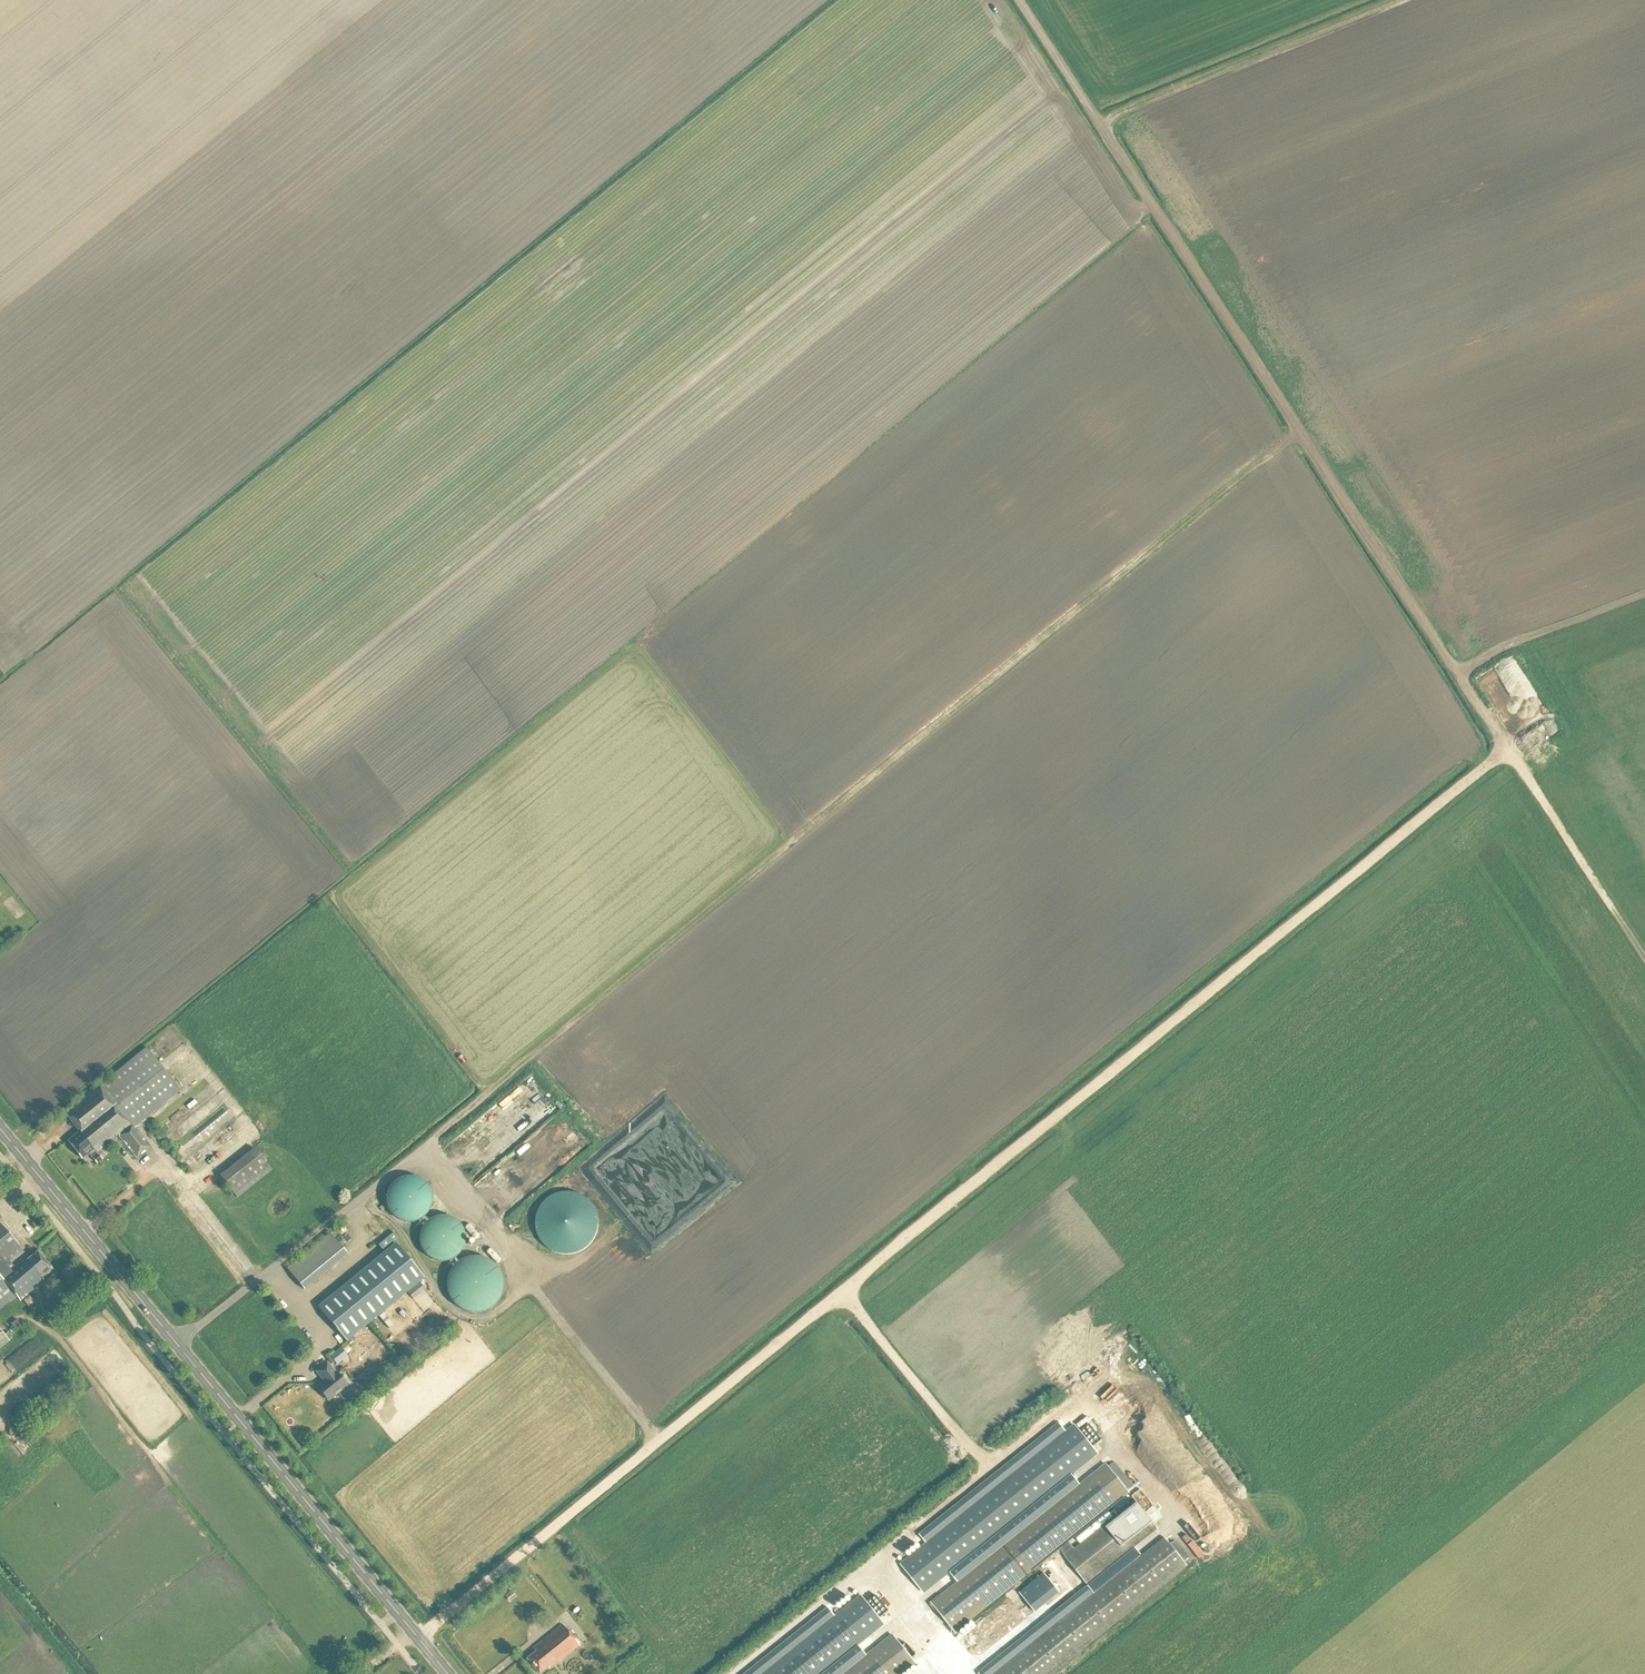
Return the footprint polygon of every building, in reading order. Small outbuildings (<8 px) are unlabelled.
[(98,1155),(97,1153),(118,1137),(124,1144),(135,1158),(150,1146),(135,1127),(180,1091),(146,1048),(98,1086),(99,1087),(65,1115),(78,1133),(68,1141),(83,1159),(89,1154),(93,1159),(92,1160),(95,1165),(102,1160),(98,1155)] [(221,1178),(237,1198),(272,1170),(255,1150),(221,1178)] [(396,1219),(435,1219),(435,1178),(396,1178),(396,1219)] [(550,1254),(605,1245),(596,1190),(541,1199),(550,1254)] [(440,1211),(423,1248),(459,1265),(476,1228),(440,1211)] [(9,1300),(10,1301),(16,1296),(20,1301),(44,1281),(42,1279),(53,1270),(38,1252),(27,1261),(24,1256),(11,1267),(9,1265),(24,1253),(0,1223),(0,1307),(9,1300)] [(397,1237),(393,1232),(378,1245),(382,1250),(397,1237)] [(304,1289),(347,1254),(330,1233),(287,1269),(304,1289)] [(418,1282),(424,1278),(395,1243),(318,1307),(346,1341),(414,1286),(418,1282)] [(508,1276),(495,1258),(477,1256),(473,1257),(461,1265),(456,1267),(454,1288),(457,1295),(467,1309),(486,1311),(495,1309),(507,1300),(509,1279),(508,1276)] [(424,1289),(418,1282),(414,1286),(420,1293),(424,1289)] [(21,1325),(17,1320),(11,1325),(15,1330),(21,1325)] [(0,1331),(0,1349),(9,1342),(0,1331)] [(340,1348),(330,1356),(336,1365),(347,1356),(340,1348)] [(328,1400),(347,1386),(336,1372),(335,1373),(327,1363),(316,1371),(325,1382),(318,1387),(328,1400)] [(918,1535),(926,1545),(1066,1433),(1058,1423),(918,1535)] [(926,1545),(902,1565),(925,1594),(950,1575),(1072,1476),(1099,1455),(1093,1448),(1102,1441),(1090,1426),(1081,1433),(1076,1426),(1066,1433),(926,1545)] [(1074,1548),(1068,1541),(1130,1493),(1128,1490),(1133,1486),(1114,1462),(1108,1467),(1106,1464),(1079,1485),(957,1583),(940,1596),(939,1595),(928,1604),(955,1636),(965,1627),(964,1625),(1059,1549),(1064,1555),(1062,1557),(1085,1586),(1158,1529),(1135,1500),(1074,1548)] [(950,1575),(957,1583),(1079,1485),(1072,1476),(950,1575)] [(993,1673),(1052,1673),(1185,1566),(1182,1562),(1187,1558),(1173,1541),(1168,1545),(1161,1537),(1140,1554),(993,1673)] [(1140,1554),(1135,1549),(1087,1587),(978,1673),(993,1673),(1140,1554)] [(1059,1593),(1043,1573),(1019,1592),(1034,1612),(1059,1593)] [(880,1597),(885,1603),(889,1600),(884,1593),(880,1597)] [(885,1626),(879,1618),(888,1611),(876,1596),(867,1603),(862,1597),(835,1618),(765,1673),(826,1673),(859,1647),(885,1626)] [(835,1618),(827,1608),(745,1673),(765,1673),(835,1618)] [(563,1625),(533,1648),(536,1651),(527,1659),(538,1673),(540,1673),(548,1667),(549,1668),(559,1661),(560,1662),(580,1646),(563,1625)] [(916,1663),(893,1634),(866,1656),(843,1673),(902,1673),(916,1663)] [(866,1656),(859,1647),(826,1673),(843,1673),(866,1656)]
